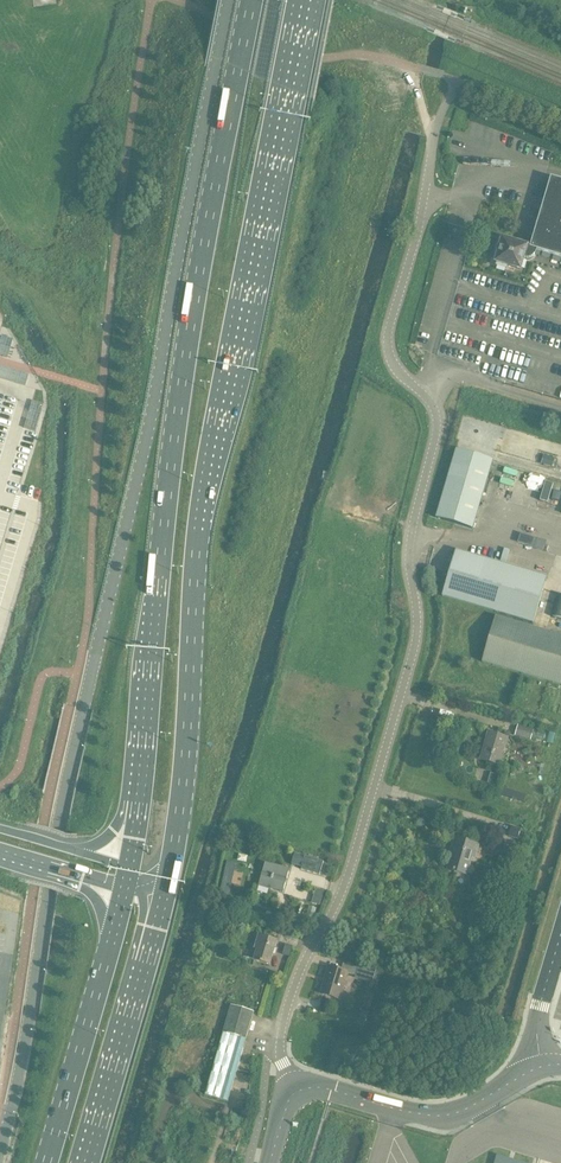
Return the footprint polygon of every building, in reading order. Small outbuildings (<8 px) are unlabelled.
[(526,244),(537,248),(535,252),(560,259),(560,182),(546,177),(526,244)] [(537,248),(526,244),(517,242),(517,245),(499,240),(496,252),(498,252),(495,263),(497,264),(496,266),(506,269),(506,267),(519,271),(522,260),(532,263),(535,252),(537,248)] [(456,450),(436,518),(473,529),(493,461),(456,450)] [(548,578),(509,566),(458,550),(444,597),(534,624),(548,578)] [(496,620),(482,665),(560,689),(560,640),(496,620)] [(515,736),(531,741),(534,731),(518,726),(515,736)] [(498,766),(507,740),(489,734),(480,761),(498,766)] [(477,860),(481,846),(456,838),(452,849),(456,851),(450,871),(468,876),(473,859),(477,860)] [(324,862),(295,853),(291,865),(302,868),(301,870),(320,875),(324,862)] [(264,864),(257,886),(282,894),(284,886),(288,887),(290,882),(286,881),(289,871),(264,864)] [(320,905),(322,899),(314,897),(312,903),(320,905)] [(269,966),(276,941),(261,937),(253,961),(269,966)] [(285,945),(282,954),(289,956),(291,947),(285,945)] [(347,975),(355,977),(357,969),(343,965),(341,972),(328,968),(320,995),(339,1001),(347,975)] [(222,1034),(245,1041),(253,1013),(230,1006),(222,1034)] [(245,1041),(222,1034),(204,1095),(227,1102),(245,1041)]
